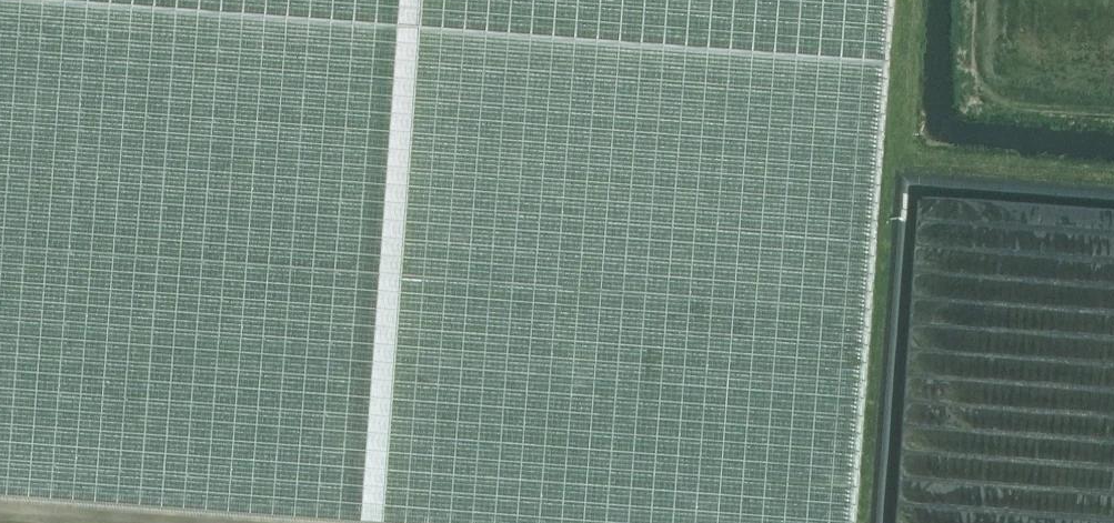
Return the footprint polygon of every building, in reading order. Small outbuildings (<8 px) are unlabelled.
[(304,522),(854,522),(893,0),(0,0),(0,500),(304,522)]
